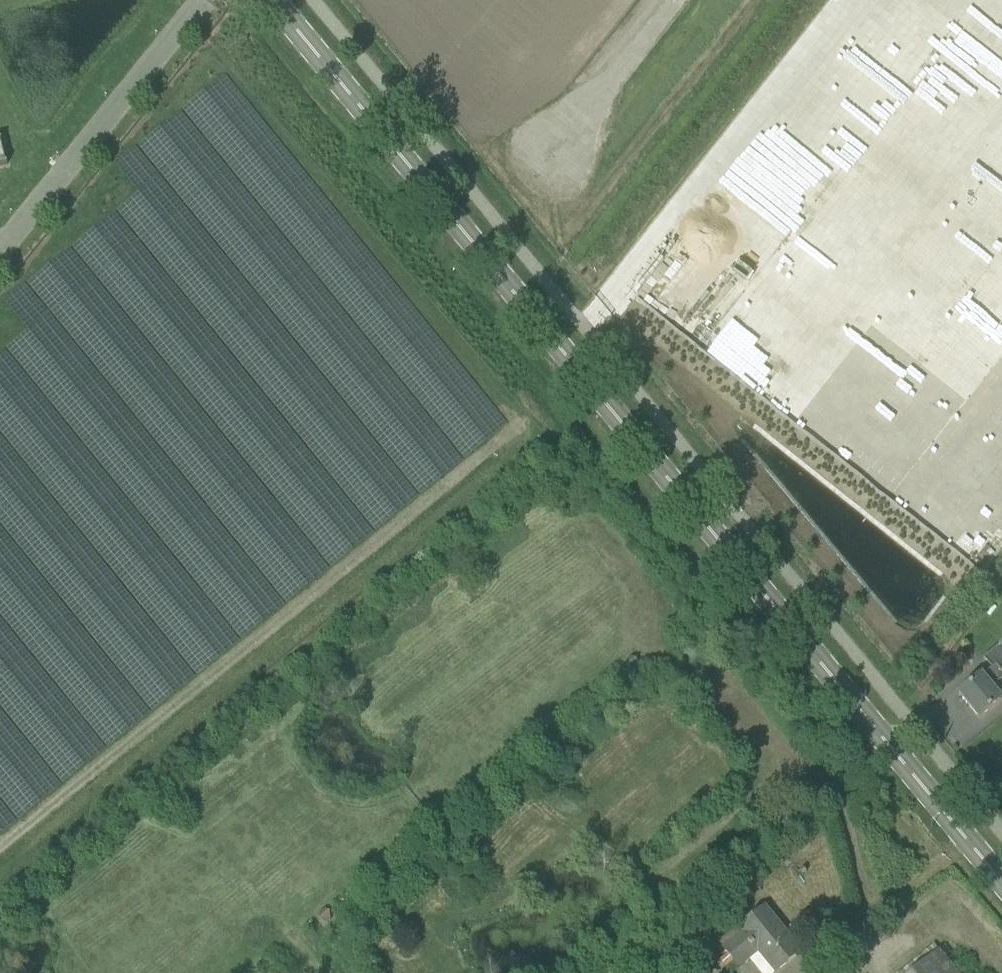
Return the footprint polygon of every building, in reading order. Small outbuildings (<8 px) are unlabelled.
[(1001,701),(1001,698),(994,688),(1001,682),(1001,645),(984,660),(991,669),(959,695),(980,720),(1001,701)] [(631,658),(626,662),(628,668),(635,671),(638,669),(636,661),(631,658)] [(765,909),(738,930),(740,933),(721,949),(739,972),(758,955),(773,972),(777,972),(801,953),(765,909)] [(324,910),(319,914),(320,920),(329,923),(331,922),(330,913),(324,910)] [(940,951),(913,972),(957,972),(940,951)]
